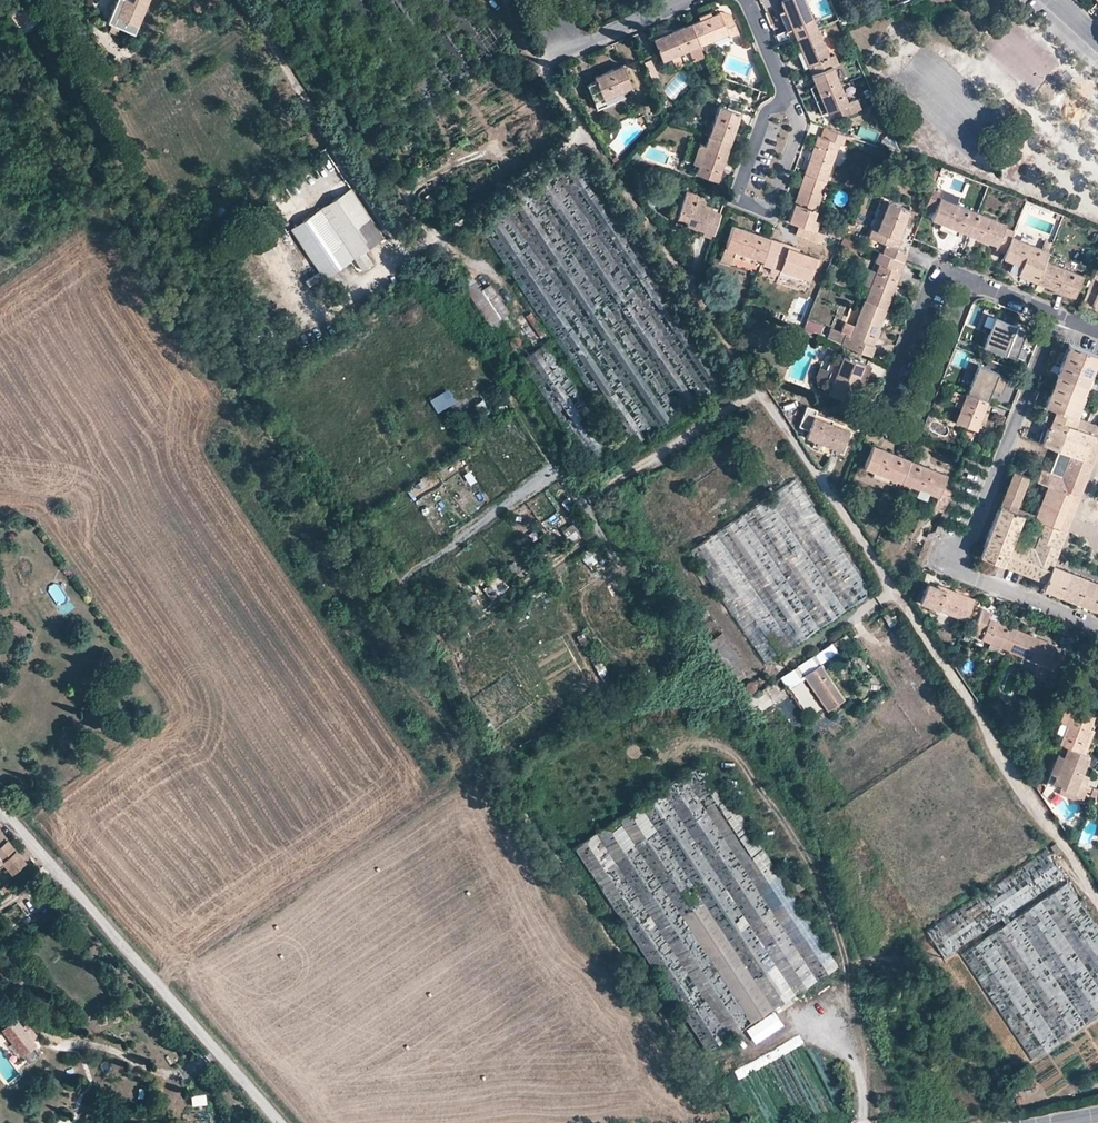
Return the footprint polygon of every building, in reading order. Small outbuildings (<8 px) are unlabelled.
[(6,9),(20,26),(32,17),(20,0),(18,0),(6,9)] [(123,0),(119,0),(111,18),(113,21),(136,31),(138,25),(117,16),(123,0)] [(117,16),(138,25),(148,0),(123,0),(117,16)] [(779,0),(784,11),(788,21),(791,29),(795,38),(817,29),(805,0),(781,0),(779,0)] [(738,33),(731,15),(721,18),(718,12),(713,14),(712,10),(697,16),(699,20),(690,23),(699,45),(727,33),(729,37),(738,33)] [(787,31),(791,29),(788,21),(784,11),(779,12),(787,31)] [(699,45),(690,23),(653,38),(662,60),(680,53),(699,45)] [(829,57),(817,29),(795,38),(799,48),(804,59),(807,66),(811,64),(829,57)] [(703,56),(699,45),(680,53),(684,63),(696,59),(703,56)] [(802,68),(807,66),(804,59),(799,48),(795,50),(802,68)] [(834,54),(829,57),(811,64),(815,74),(833,66),(837,64),(834,54)] [(707,66),(703,56),(696,59),(700,69),(707,66)] [(594,76),(596,81),(603,98),(622,90),(631,87),(622,64),(594,76)] [(813,81),(815,86),(809,88),(821,115),(839,108),(843,117),(862,109),(858,100),(848,104),(833,66),(815,74),(811,76),(813,81)] [(625,97),(622,90),(603,98),(596,81),(587,84),(597,108),(625,97)] [(718,105),(708,135),(730,142),(735,127),(740,112),(718,105)] [(845,138),(846,134),(826,128),(823,137),(839,143),(843,144),(845,138)] [(730,142),(708,135),(704,145),(698,164),(695,172),(717,180),(722,166),(730,142)] [(839,143),(823,137),(817,135),(815,141),(804,173),(826,181),(839,143)] [(692,161),(698,164),(704,145),(699,142),(692,161)] [(621,147),(618,143),(612,148),(616,152),(621,147)] [(826,181),(804,173),(799,187),(794,201),(817,209),(826,181)] [(943,189),(933,186),(924,208),(934,211),(939,197),(943,189)] [(383,238),(350,189),(320,209),(291,229),(324,279),(353,258),(362,271),(373,263),(365,250),(383,238)] [(714,210),(701,206),(695,204),(696,199),(694,199),(696,194),(696,193),(686,190),(676,217),(685,221),(684,224),(712,234),(720,212),(714,210)] [(705,198),(696,194),(694,199),(696,199),(695,204),(701,206),(705,198)] [(977,212),(939,197),(934,211),(931,218),(941,222),(968,233),(977,212)] [(821,199),(819,212),(828,212),(829,206),(826,200),(821,199)] [(876,230),(886,201),(881,199),(870,228),(876,230)] [(817,209),(794,201),(788,220),(798,223),(815,229),(818,220),(814,218),(817,209)] [(897,239),(901,228),(908,210),(886,201),(876,230),(870,228),(897,239)] [(1005,223),(977,212),(968,233),(997,245),(1004,226),(1005,223)] [(966,238),(968,233),(941,222),(939,227),(957,235),(958,233),(964,235),(963,237),(966,238)] [(825,232),(815,229),(798,223),(795,234),(821,243),(825,232)] [(732,224),(724,246),(734,250),(762,259),(770,237),(758,233),(732,224)] [(1013,230),(1004,226),(997,245),(995,249),(1003,253),(1011,235),(1013,230)] [(894,246),(897,239),(870,228),(867,236),(884,243),(894,246)] [(1049,251),(1041,247),(1011,235),(1003,253),(1002,258),(1012,262),(1020,265),(1016,274),(1037,282),(1045,260),(1049,251)] [(779,241),(770,237),(762,259),(761,263),(770,266),(779,241)] [(1049,251),(1052,242),(1044,239),(1041,247),(1049,251)] [(789,244),(779,241),(770,266),(769,270),(777,274),(778,273),(780,268),(787,246),(789,244)] [(898,248),(894,246),(884,243),(880,252),(904,262),(907,252),(898,248)] [(864,253),(867,247),(861,245),(859,251),(864,253)] [(734,250),(724,246),(719,259),(727,262),(728,259),(730,259),(734,250)] [(787,246),(780,268),(809,279),(816,257),(793,248),(787,246)] [(904,262),(880,252),(877,251),(873,261),(878,263),(900,271),(904,262)] [(1045,260),(1037,282),(1073,297),(1082,274),(1045,260)] [(1020,265),(1012,262),(1009,270),(1016,274),(1020,265)] [(900,271),(878,263),(875,271),(869,285),(864,299),(886,307),(900,271)] [(780,268),(778,273),(807,284),(809,279),(780,268)] [(869,285),(875,271),(870,268),(865,283),(869,285)] [(512,336),(514,335),(516,335),(518,334),(505,314),(509,312),(490,283),(481,289),(469,272),(458,279),(502,344),(509,340),(509,338),(510,337),(512,336)] [(514,281),(515,280),(511,274),(510,275),(506,277),(510,284),(514,281)] [(1090,277),(1081,300),(1091,304),(1097,307),(1097,280),(1090,277)] [(853,301),(855,295),(847,292),(845,297),(853,301)] [(871,345),(886,307),(864,299),(854,325),(850,336),(871,345)] [(524,316),(540,338),(545,335),(530,312),(524,316)] [(1014,335),(1016,328),(1017,326),(995,318),(983,346),(1006,355),(1009,346),(1014,335)] [(850,336),(854,325),(843,321),(839,331),(844,334),(850,336)] [(814,325),(811,333),(821,337),(824,329),(814,325)] [(812,335),(794,328),(790,339),(796,342),(798,338),(810,342),(812,335)] [(850,336),(844,334),(840,344),(870,356),(874,346),(871,345),(850,336)] [(1018,337),(1016,336),(1014,335),(1009,346),(1013,348),(1018,337)] [(1067,343),(1063,354),(1094,366),(1097,356),(1067,343)] [(451,348),(455,354),(461,350),(457,344),(451,348)] [(1094,366),(1063,354),(1059,364),(1090,376),(1094,366)] [(835,372),(819,365),(816,374),(818,384),(828,388),(827,392),(850,401),(861,372),(867,375),(871,366),(842,355),(835,372)] [(830,370),(835,372),(838,363),(834,362),(830,370)] [(992,391),(998,376),(999,373),(978,364),(967,392),(988,400),(992,391)] [(1090,376),(1059,364),(1055,374),(1086,386),(1090,376)] [(1086,386),(1055,374),(1051,385),(1081,397),(1086,386)] [(1002,396),(1008,380),(998,376),(992,391),(1002,396)] [(1081,397),(1051,385),(1047,395),(1077,407),(1081,397)] [(429,397),(436,410),(451,403),(443,390),(429,397)] [(953,407),(958,409),(964,395),(954,391),(950,399),(955,401),(953,407)] [(988,400),(967,392),(965,392),(964,395),(958,409),(953,421),(976,430),(984,410),(988,400)] [(592,394),(590,395),(582,400),(587,407),(595,402),(596,401),(592,394)] [(1077,407),(1047,395),(1043,404),(1054,409),(1074,416),(1077,407)] [(799,426),(808,430),(814,416),(816,410),(807,406),(799,426)] [(1054,409),(1041,443),(1058,450),(1085,460),(1091,445),(1097,448),(1097,436),(1075,427),(1077,418),(1074,416),(1054,409)] [(986,411),(984,410),(976,430),(982,433),(983,428),(980,427),(986,411)] [(814,416),(808,430),(806,437),(814,440),(833,447),(841,451),(849,431),(814,416)] [(1077,418),(1075,427),(1097,436),(1097,426),(1087,422),(1077,418)] [(830,453),(833,447),(814,440),(813,446),(830,453)] [(901,482),(909,460),(873,445),(863,467),(873,471),(901,482)] [(1097,449),(1097,448),(1091,445),(1085,460),(1092,463),(1097,449)] [(1078,478),(1085,460),(1058,450),(1051,467),(1078,478)] [(947,475),(909,460),(901,482),(928,493),(938,497),(942,487),(947,475)] [(1085,481),(1092,463),(1085,460),(1078,478),(1085,481)] [(1071,494),(1078,478),(1051,467),(1049,472),(1040,468),(1035,480),(1046,484),(1071,494)] [(901,482),(873,471),(871,476),(890,483),(891,481),(896,483),(895,485),(899,487),(901,482)] [(1079,497),(1085,481),(1078,478),(1071,494),(1079,497)] [(928,493),(901,482),(899,487),(902,488),(903,485),(909,487),(908,490),(926,498),(928,493)] [(1071,494),(1046,484),(1039,502),(1064,512),(1071,494)] [(942,512),(951,490),(942,487),(938,497),(934,509),(942,512)] [(1079,497),(1071,494),(1064,512),(1072,515),(1079,497)] [(1057,528),(1064,512),(1039,502),(1032,518),(1042,522),(1057,528)] [(1013,538),(1023,514),(998,505),(978,555),(1027,575),(1044,582),(1051,564),(1053,564),(1066,531),(1058,528),(1057,528),(1042,522),(1037,535),(1032,546),(1023,542),(1013,538)] [(1066,531),(1072,515),(1064,512),(1057,528),(1058,528),(1066,531)] [(631,514),(627,517),(626,518),(639,535),(644,531),(631,514)] [(565,536),(570,544),(579,537),(574,530),(565,536)] [(1032,546),(1037,535),(1028,531),(1023,542),(1032,546)] [(540,554),(549,548),(545,542),(536,549),(540,554)] [(553,554),(549,548),(540,554),(545,561),(553,554)] [(1061,585),(1068,571),(1053,564),(1051,564),(1044,582),(1042,587),(1058,594),(1061,585)] [(1076,601),(1085,577),(1068,571),(1061,585),(1058,594),(1076,601)] [(1042,587),(1044,582),(1027,575),(1025,581),(1042,587)] [(1097,595),(1097,582),(1085,577),(1076,601),(1093,608),(1097,595)] [(938,609),(946,590),(927,583),(920,602),(938,609)] [(960,593),(955,591),(946,588),(946,590),(938,609),(966,621),(974,599),(960,593)] [(468,604),(478,598),(475,594),(466,600),(468,604)] [(482,606),(478,598),(468,604),(473,612),(482,606)] [(461,611),(466,609),(461,601),(457,604),(461,611)] [(989,618),(991,614),(992,612),(981,608),(973,631),(983,635),(989,618)] [(470,615),(466,609),(461,611),(466,618),(470,615)] [(450,630),(458,624),(454,618),(445,623),(450,630)] [(1019,630),(998,622),(989,618),(983,635),(981,639),(1008,649),(1007,651),(1010,652),(1019,630)] [(1045,665),(1053,645),(1054,644),(1019,630),(1010,652),(1045,665)] [(706,644),(728,675),(743,663),(722,633),(706,644)] [(954,660),(960,663),(967,643),(961,640),(954,660)] [(803,671),(836,649),(831,641),(797,663),(803,671)] [(1053,645),(1045,665),(1044,667),(1053,671),(1062,648),(1053,645)] [(819,662),(803,673),(827,708),(843,697),(819,662)] [(780,675),(789,687),(804,675),(795,664),(780,675)] [(755,693),(753,690),(752,691),(750,691),(748,690),(746,689),(745,687),(745,684),(745,683),(746,681),(748,680),(750,680),(751,680),(753,681),(745,667),(731,677),(746,700),(755,693)] [(994,699),(990,707),(999,711),(1002,705),(1000,700),(994,699)] [(1065,723),(1058,742),(1067,746),(1084,752),(1093,729),(1089,727),(1094,716),(1066,704),(1059,721),(1065,723)] [(976,720),(974,717),(963,723),(965,727),(976,720)] [(487,735),(496,749),(505,742),(495,729),(487,735)] [(1090,754),(1084,752),(1067,746),(1063,756),(1058,754),(1050,772),(1055,774),(1052,783),(1059,786),(1074,792),(1075,790),(1087,795),(1090,788),(1085,786),(1088,777),(1081,774),(1090,754)] [(1074,792),(1059,786),(1056,792),(1084,804),(1087,795),(1075,790),(1074,792)] [(639,804),(618,821),(634,842),(644,833),(643,832),(654,823),(639,804)] [(833,823),(842,817),(838,811),(829,818),(833,823)] [(823,815),(819,818),(825,828),(829,825),(823,815)] [(0,829),(0,864),(2,862),(11,872),(25,860),(24,860),(30,855),(22,845),(16,849),(0,829)] [(1050,847),(1055,855),(1060,852),(1055,843),(1050,847)] [(1,888),(6,894),(12,889),(7,883),(1,888)] [(787,961),(733,990),(750,1020),(774,1007),(771,1001),(781,995),(781,996),(837,966),(821,936),(784,955),(787,961)] [(775,1009),(745,1026),(754,1041),(784,1024),(775,1009)] [(14,1016),(0,1027),(22,1053),(36,1042),(14,1016)] [(924,1047),(931,1043),(925,1033),(918,1038),(924,1047)] [(1023,1098),(1040,1087),(1028,1069),(1011,1080),(1023,1098)] [(192,1103),(206,1101),(205,1090),(190,1092),(192,1103)]
